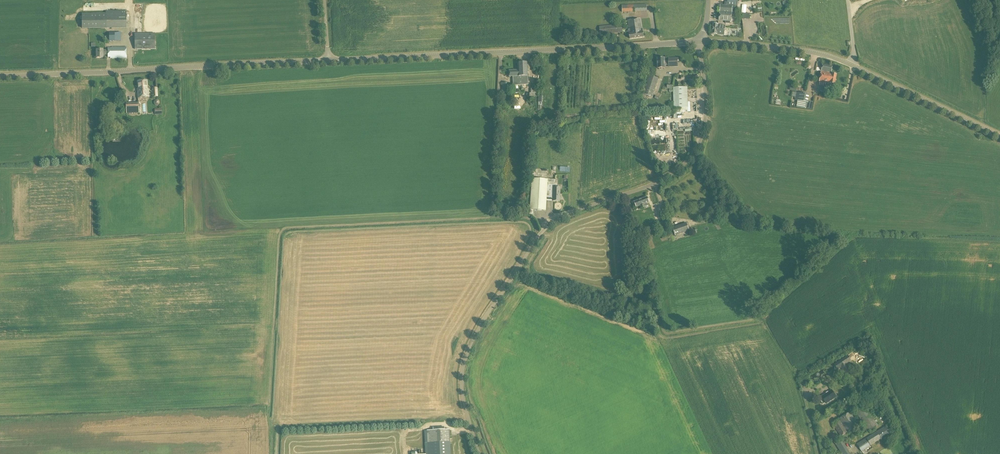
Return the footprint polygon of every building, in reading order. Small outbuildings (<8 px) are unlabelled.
[(737,0),(726,0),(726,2),(727,2),(726,5),(720,5),(719,21),(726,21),(725,23),(730,24),(730,22),(731,22),(732,10),(733,11),(734,2),(737,2),(737,0)] [(622,13),(629,12),(647,11),(647,4),(622,5),(622,13)] [(82,29),(127,28),(126,11),(106,11),(106,13),(82,14),(82,29)] [(642,29),(640,19),(628,21),(630,34),(629,35),(630,40),(644,38),(643,33),(642,29)] [(726,26),(713,24),(712,34),(724,36),(726,26)] [(600,35),(622,33),(622,25),(600,27),(600,35)] [(135,50),(155,49),(155,33),(135,33),(135,50)] [(127,58),(127,47),(108,47),(108,51),(103,51),(103,50),(97,50),(96,58),(103,58),(103,55),(108,55),(108,58),(127,58)] [(665,61),(664,58),(657,58),(658,69),(665,68),(665,65),(669,65),(669,67),(678,66),(677,58),(668,59),(669,61),(665,61)] [(508,77),(513,77),(528,76),(527,62),(517,63),(517,70),(508,70),(508,77)] [(831,73),(833,66),(823,64),(822,71),(831,73)] [(835,84),(837,75),(831,73),(821,71),(819,82),(820,82),(819,85),(825,87),(826,86),(830,87),(831,84),(835,84)] [(652,97),(659,78),(649,75),(643,94),(652,97)] [(528,76),(513,77),(513,85),(528,85),(528,76)] [(147,88),(147,80),(137,81),(138,89),(137,89),(138,98),(149,97),(148,88),(147,88)] [(674,107),(688,107),(687,87),(673,87),(674,107)] [(808,103),(809,95),(796,92),(794,100),(808,103)] [(558,187),(558,180),(547,179),(547,169),(533,169),(532,178),(530,210),(545,211),(546,200),(552,200),(552,201),(560,201),(560,187),(558,187)] [(639,209),(648,206),(647,203),(649,202),(647,197),(634,202),(636,207),(638,207),(639,209)] [(660,229),(667,227),(665,220),(657,223),(660,229)] [(675,236),(689,231),(687,223),(673,228),(675,236)] [(846,375),(852,371),(849,368),(852,366),(849,361),(840,367),(846,375)] [(826,404),(836,397),(831,390),(821,397),(822,398),(820,400),(823,404),(825,402),(826,404)] [(841,436),(858,425),(850,412),(832,424),(834,426),(832,427),(834,429),(835,428),(841,436)] [(891,434),(886,426),(857,444),(863,453),(864,453),(867,452),(865,449),(880,439),(881,440),(891,434)] [(444,427),(433,428),(433,430),(428,430),(429,453),(450,453),(449,429),(444,430),(444,427)] [(834,434),(830,436),(836,444),(839,441),(834,434)]
